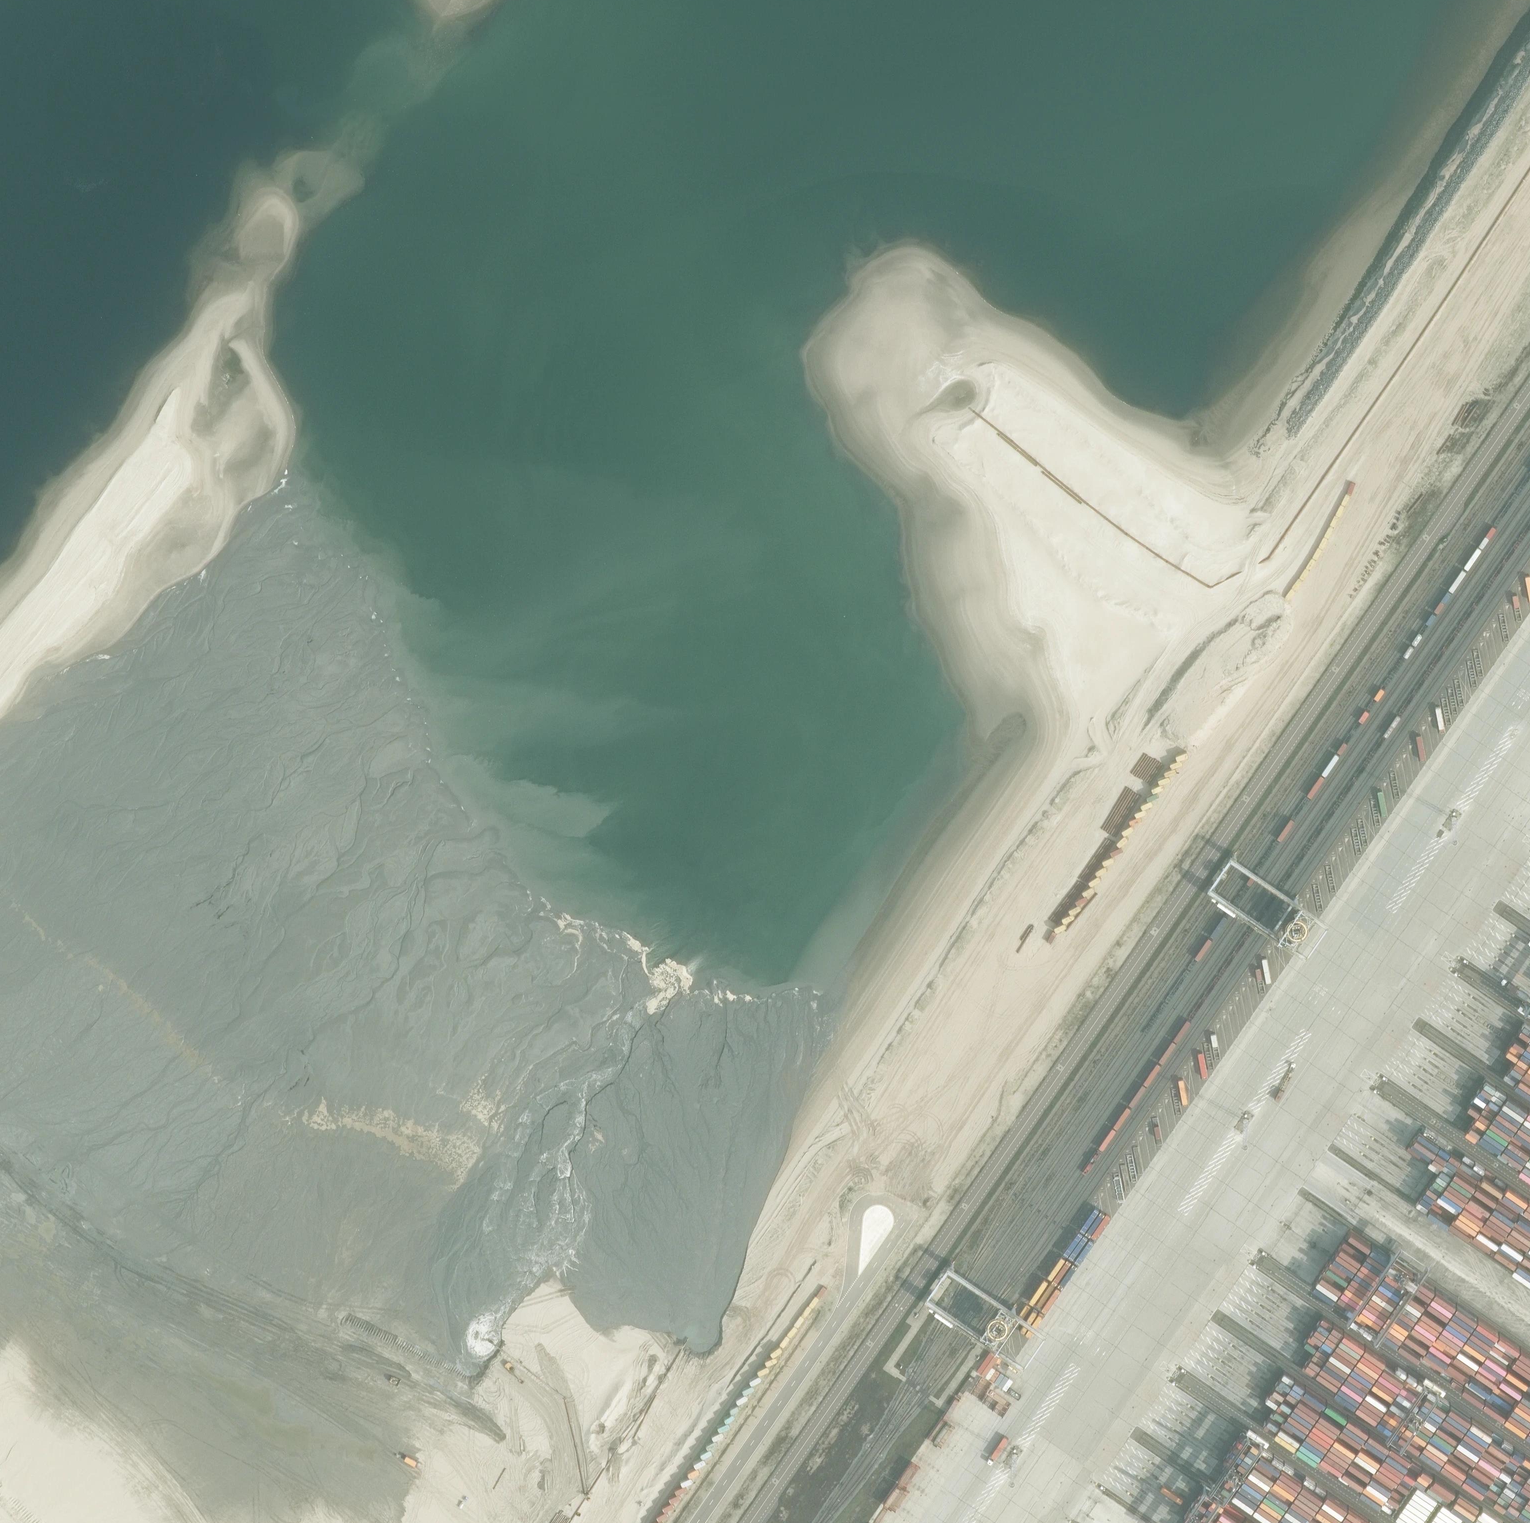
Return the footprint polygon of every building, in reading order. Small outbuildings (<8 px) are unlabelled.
[(1449,1143),(1425,1127),(1423,1131),(1446,1147),(1449,1143)] [(1387,1272),(1388,1272),(1389,1270),(1409,1278),(1412,1271),(1404,1268),(1405,1264),(1392,1259),(1387,1272)] [(1319,1319),(1305,1342),(1324,1353),(1326,1349),(1346,1361),(1347,1360),(1340,1356),(1344,1350),(1345,1351),(1352,1340),(1340,1334),(1336,1341),(1334,1339),(1339,1330),(1319,1319)] [(1315,1410),(1295,1400),(1291,1408),(1311,1418),(1315,1410)]
